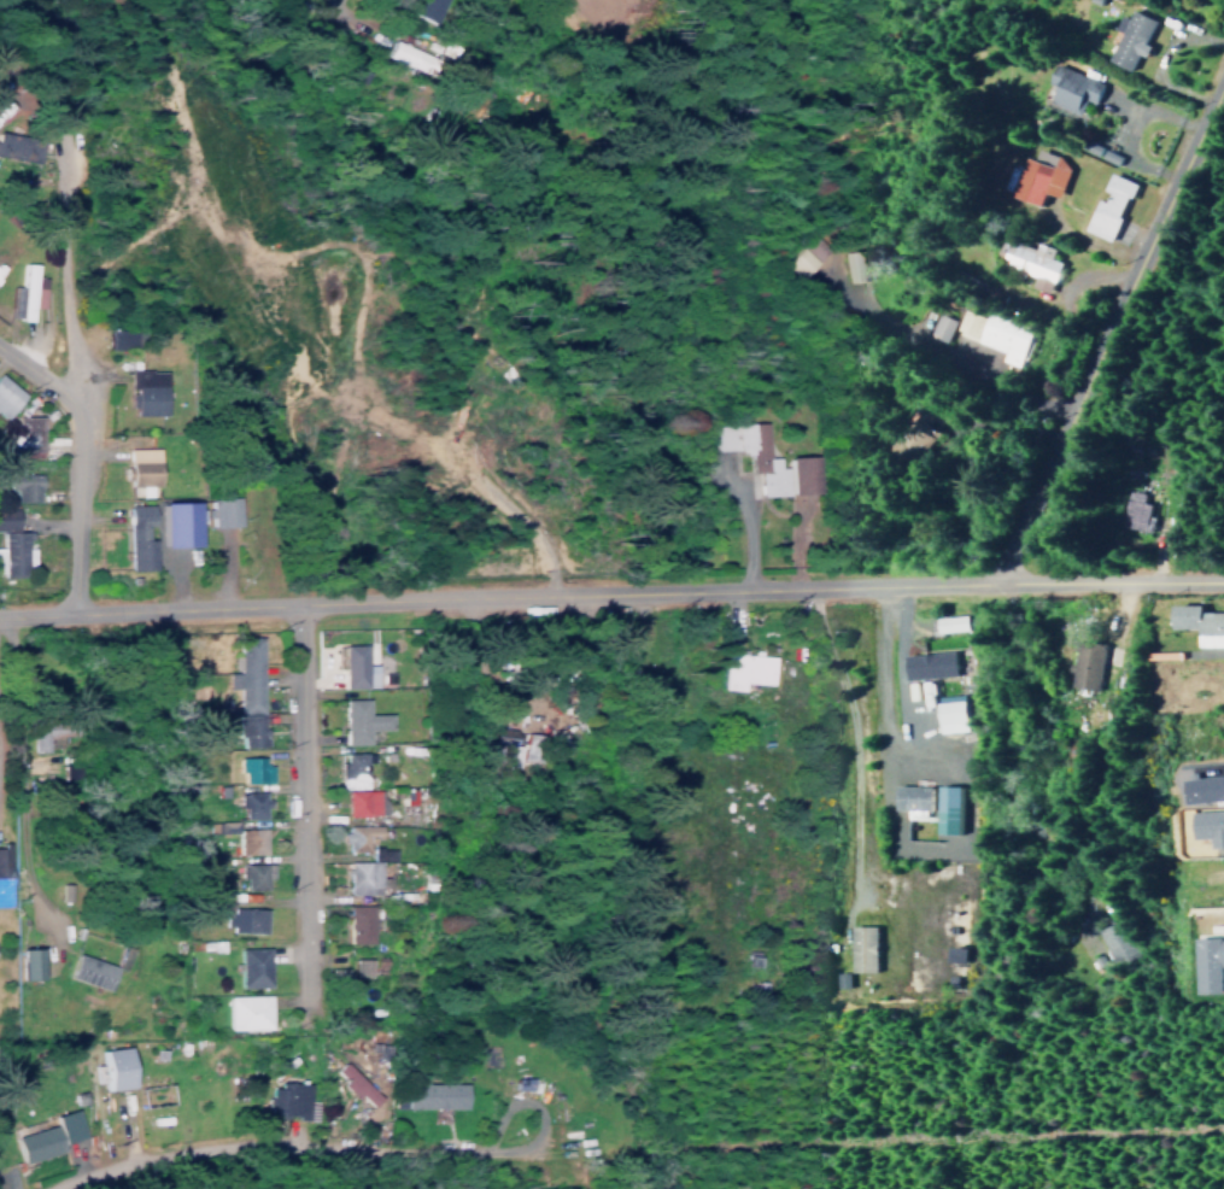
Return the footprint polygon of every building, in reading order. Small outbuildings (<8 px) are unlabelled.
[(1127,70),(1134,54),(1141,56),(1146,45),(1141,43),(1151,19),(1129,10),(1125,17),(1117,14),(1111,30),(1116,32),(1104,60),(1127,70)] [(426,74),(433,57),(390,40),(383,56),(426,74)] [(1082,100),(1091,103),(1099,81),(1050,65),(1045,82),(1053,85),(1046,104),(1077,114),(1082,100)] [(0,133),(0,159),(35,165),(39,139),(0,133)] [(1037,205),(1041,193),(1056,197),(1065,169),(1057,167),(1060,157),(1034,150),(1032,159),(1022,156),(1010,197),(1037,205)] [(1081,231),(1107,240),(1130,182),(1106,173),(1099,191),(1104,192),(1101,202),(1093,199),(1081,231)] [(1057,261),(1048,258),(1051,248),(1034,242),(1032,247),(1001,236),(995,254),(1008,259),(1005,268),(1032,277),(1029,286),(1046,292),(1057,261)] [(800,275),(814,260),(807,253),(815,244),(807,237),(784,261),(800,275)] [(844,252),(849,282),(862,279),(857,249),(844,252)] [(7,285),(5,320),(28,321),(29,308),(39,308),(41,277),(32,277),(33,263),(19,263),(18,286),(7,285)] [(1003,350),(999,361),(1017,366),(1029,326),(985,313),(984,317),(961,310),(953,335),(1003,350)] [(953,320),(936,313),(927,336),(943,343),(953,320)] [(127,329),(103,329),(103,350),(126,350),(127,329)] [(165,415),(166,371),(125,370),(125,391),(128,391),(127,414),(165,415)] [(19,394),(0,380),(0,420),(19,394)] [(36,416),(9,416),(9,445),(14,445),(14,457),(36,457),(36,416)] [(816,493),(815,455),(785,456),(785,466),(777,467),(776,457),(765,457),(764,422),(715,424),(716,451),(746,450),(747,472),(756,472),(757,496),(816,493)] [(154,447),(123,448),(124,486),(155,485),(154,447)] [(35,502),(36,474),(17,474),(18,466),(3,465),(3,501),(35,502)] [(1145,494),(1124,492),(1120,527),(1142,530),(1145,494)] [(206,527),(235,526),(234,498),(206,498),(206,527)] [(193,547),(192,502),(155,503),(156,547),(193,547)] [(122,505),(124,570),(149,570),(147,505),(122,505)] [(0,509),(0,530),(10,530),(10,510),(0,509)] [(20,576),(19,564),(28,564),(28,548),(23,548),(23,532),(0,532),(0,576),(20,576)] [(1196,612),(1196,605),(1167,604),(1167,628),(1193,629),(1193,646),(1223,647),(1223,612),(1196,612)] [(935,632),(966,631),(965,616),(935,616),(935,632)] [(256,637),(233,637),(234,656),(228,657),(229,673),(223,673),(223,688),(234,688),(235,747),(259,747),(256,637)] [(1092,690),(1099,645),(1072,641),(1067,673),(1068,673),(1066,686),(1092,690)] [(361,645),(332,646),(332,657),(338,656),(339,688),(372,687),(371,665),(362,665),(361,645)] [(717,690),(737,691),(738,684),(768,685),(769,656),(739,654),(740,649),(719,648),(717,690)] [(901,654),(902,679),(951,677),(950,652),(901,654)] [(363,699),(339,699),(340,744),(364,744),(364,730),(386,729),(386,714),(363,714),(363,699)] [(962,731),(961,700),(934,701),(935,732),(962,731)] [(533,761),(535,736),(520,735),(519,761),(533,761)] [(516,746),(508,745),(508,738),(485,737),(484,765),(516,765),(516,746)] [(335,762),(335,789),(362,789),(362,762),(369,762),(369,752),(341,753),(342,762),(335,762)] [(236,757),(237,783),(264,783),(264,757),(236,757)] [(955,834),(956,786),(934,785),(932,834),(955,834)] [(890,810),(926,811),(927,786),(891,786),(890,810)] [(342,791),(342,817),(374,816),(374,790),(342,791)] [(261,792),(237,793),(238,819),(262,818),(261,792)] [(376,825),(339,826),(340,843),(343,843),(344,853),(367,852),(367,839),(376,838),(376,825)] [(235,829),(236,855),(262,854),(261,828),(235,829)] [(344,895),(376,894),(376,888),(385,888),(385,877),(376,877),(375,861),(344,862),(344,895)] [(238,864),(239,890),(262,889),(262,878),(269,878),(269,863),(238,864)] [(259,932),(260,909),(226,908),(226,895),(203,894),(202,914),(221,914),(220,931),(259,932)] [(367,906),(344,906),(345,942),(368,941),(367,906)] [(1093,930),(1110,964),(1131,954),(1115,920),(1093,930)] [(872,926),(847,926),(847,972),(872,972),(872,926)] [(1191,939),(1193,994),(1218,993),(1217,967),(1223,967),(1223,938),(1191,939)] [(264,948),(235,949),(236,987),(265,986),(264,948)] [(34,979),(32,949),(11,950),(12,980),(34,979)] [(111,964),(69,956),(64,980),(106,989),(111,964)] [(368,957),(350,957),(350,976),(368,976),(368,957)] [(341,967),(325,967),(325,982),(341,982),(341,967)] [(266,994),(224,995),(225,1029),(267,1028),(266,994)] [(122,1046),(96,1047),(98,1089),(124,1088),(122,1046)] [(499,1047),(481,1048),(481,1066),(499,1066),(499,1047)] [(330,1070),(341,1079),(338,1082),(366,1108),(377,1096),(339,1061),(330,1070)] [(525,1089),(526,1077),(509,1077),(509,1089),(525,1089)] [(267,1116),(304,1118),(306,1082),(282,1081),(281,1086),(268,1086),(267,1116)] [(461,1082),(401,1081),(400,1107),(461,1108),(461,1082)] [(10,1133),(16,1161),(58,1152),(56,1142),(80,1137),(74,1108),(47,1114),(49,1125),(10,1133)]
